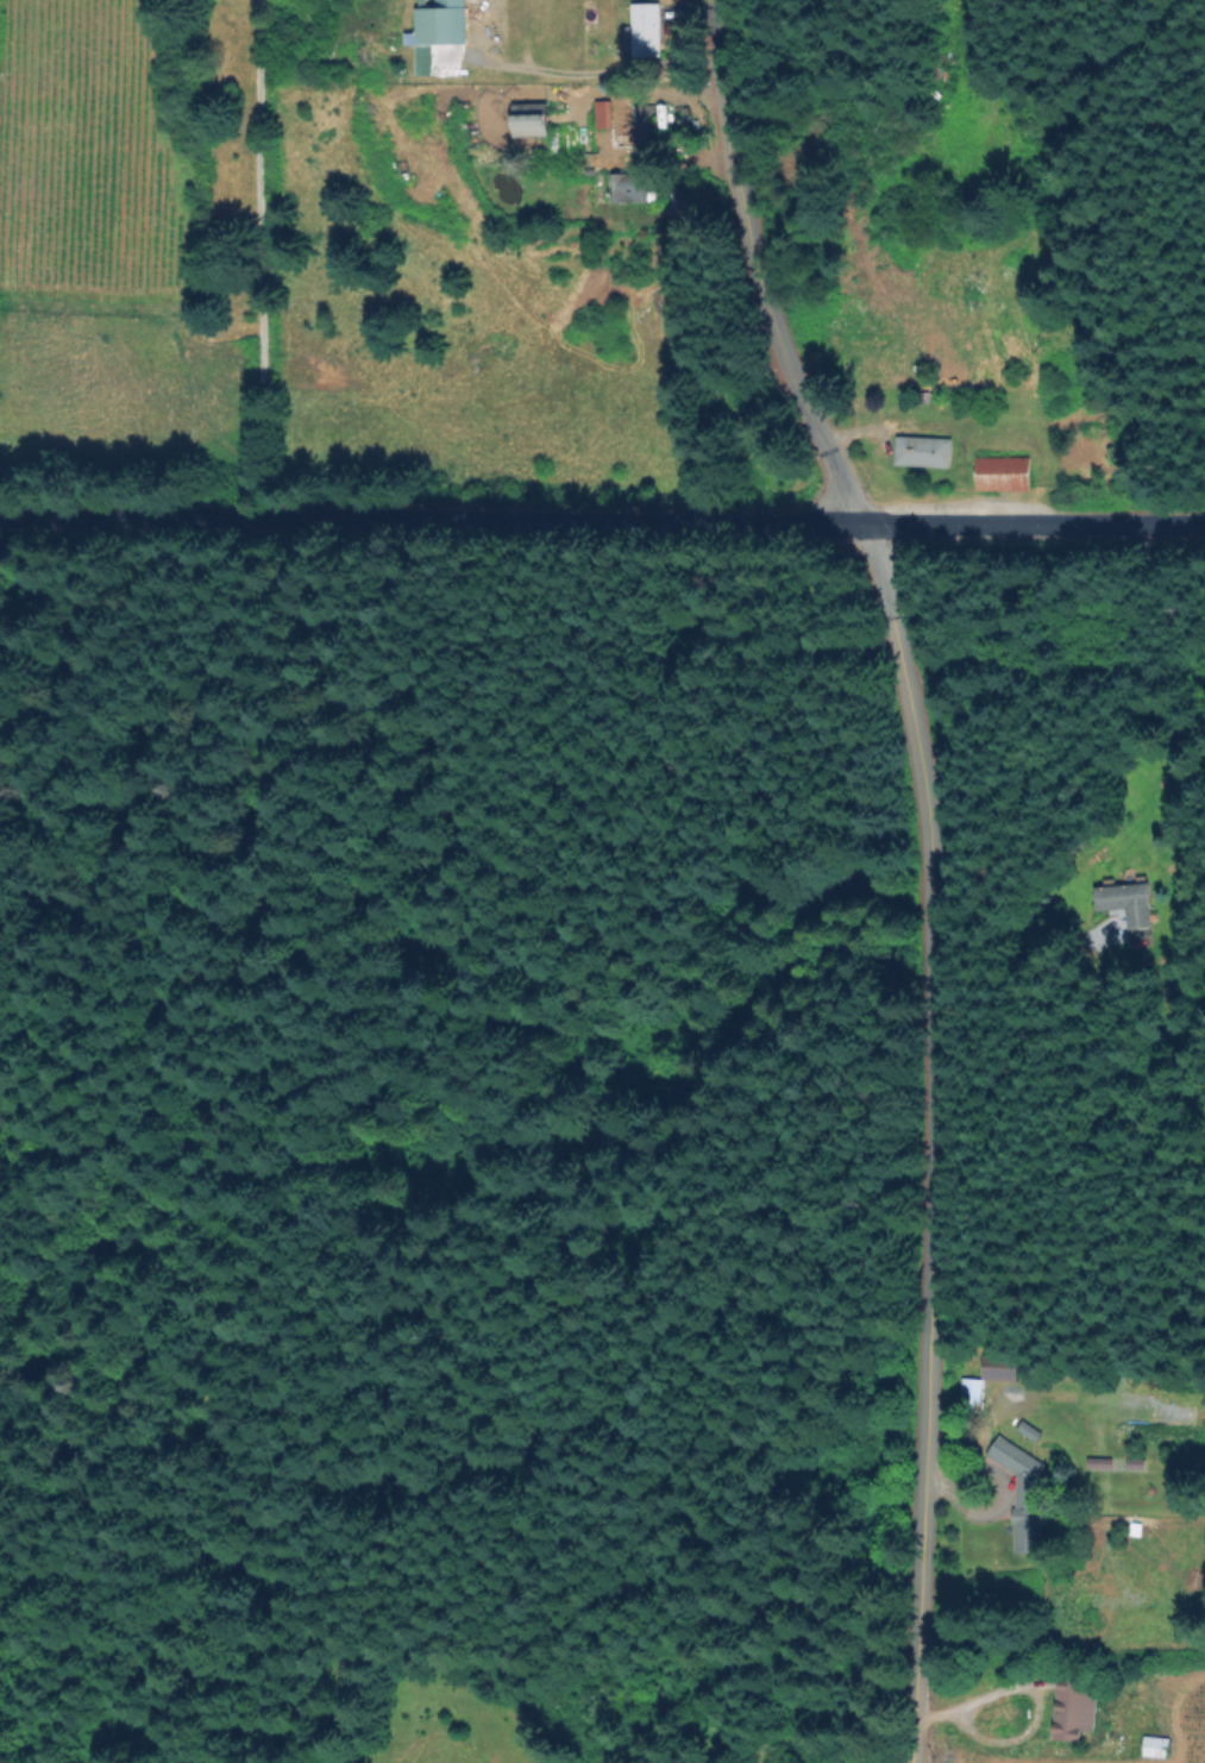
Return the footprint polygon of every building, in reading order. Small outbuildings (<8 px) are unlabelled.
[(412,1),(429,0),(457,0),(458,39),(412,40),(412,1)] [(628,49),(627,0),(650,0),(651,48),(628,49)] [(506,93),(506,139),(551,139),(551,93),(506,93)] [(667,94),(669,132),(640,133),(639,95),(667,94)] [(592,128),(608,128),(608,101),(592,101),(592,128)] [(631,108),(631,144),(656,144),(656,108),(631,108)] [(606,203),(642,203),(642,173),(606,173),(606,203)] [(887,427),(946,426),(946,462),(889,463),(887,427)] [(967,448),(1029,447),(1030,487),(967,488),(967,448)] [(1089,912),(1138,912),(1138,886),(1089,886),(1089,912)] [(979,1380),(1016,1381),(1016,1356),(979,1355),(978,1380),(958,1380),(957,1407),(978,1408),(979,1380)] [(1032,1444),(1038,1436),(1019,1423),(1014,1431),(1032,1444)] [(983,1454),(1032,1491),(1045,1472),(996,1436),(983,1454)] [(1041,1534),(1041,1504),(1009,1504),(1009,1534),(1041,1534)] [(1048,1742),(1075,1745),(1076,1732),(1089,1733),(1093,1684),(1053,1680),(1048,1742)] [(1165,1760),(1166,1740),(1140,1738),(1139,1758),(1165,1760)]
